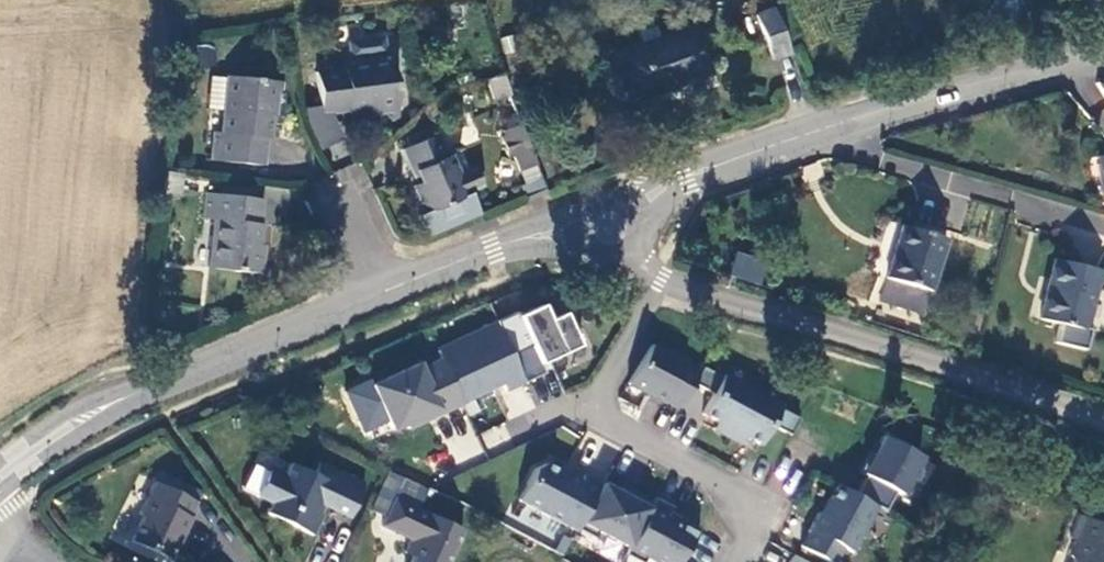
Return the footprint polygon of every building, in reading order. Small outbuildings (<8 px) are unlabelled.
[(758,17),(775,60),(792,53),(775,10),(758,17)] [(620,57),(636,99),(710,72),(695,30),(620,57)] [(321,105),(322,113),(330,112),(349,110),(349,115),(369,112),(370,118),(391,115),(391,120),(399,119),(393,62),(389,62),(386,39),(364,42),(350,47),(352,66),(344,67),(344,70),(317,73),(321,105)] [(507,99),(499,75),(483,80),(492,104),(507,99)] [(282,84),(228,78),(222,133),(217,133),(214,161),(265,167),(268,140),(270,138),(273,117),(274,116),(276,93),(281,94),(282,84)] [(286,94),(281,94),(276,93),(274,116),(284,118),(286,94)] [(320,149),(342,138),(330,112),(322,113),(321,105),(304,107),(306,118),(320,149)] [(531,160),(515,124),(499,131),(514,167),(531,160)] [(428,130),(406,138),(409,146),(401,149),(411,173),(414,171),(419,182),(411,186),(422,213),(415,215),(424,237),(477,216),(469,195),(467,196),(466,194),(480,189),(473,169),(459,175),(451,156),(447,158),(438,135),(430,138),(428,130)] [(220,188),(219,196),(254,200),(254,191),(220,188)] [(219,196),(209,194),(206,218),(214,220),(209,267),(266,274),(267,267),(261,266),(263,244),(261,244),(262,233),(260,233),(260,224),(259,224),(261,200),(254,200),(219,196)] [(917,220),(894,296),(938,310),(961,233),(917,220)] [(738,251),(730,275),(761,286),(770,262),(738,251)] [(1100,271),(1053,259),(1037,318),(1060,324),(1055,342),(1083,350),(1088,331),(1084,330),(1100,271)] [(545,305),(520,317),(533,345),(513,355),(527,383),(547,374),(542,365),(551,360),(551,359),(562,354),(562,355),(582,346),(567,313),(552,320),(545,305)] [(496,322),(436,349),(465,413),(525,386),(496,322)] [(684,361),(649,342),(627,383),(663,402),(665,397),(680,405),(698,371),(683,363),(684,361)] [(439,361),(369,388),(388,435),(457,408),(439,361)] [(706,369),(698,385),(712,392),(702,412),(717,420),(712,428),(727,435),(751,389),(721,373),(720,376),(706,369)] [(779,403),(751,389),(727,435),(741,443),(745,435),(759,442),(770,422),(784,430),(792,413),(778,406),(779,403)] [(448,441),(456,461),(481,450),(473,430),(448,441)] [(854,494),(875,505),(884,510),(894,492),(898,494),(919,456),(903,448),(905,444),(884,433),(873,453),(869,451),(858,471),(864,475),(854,494)] [(348,517),(364,484),(319,463),(314,475),(290,464),(283,478),(269,471),(257,494),(271,503),(266,513),(313,535),(323,514),(316,510),(320,503),(348,517)] [(578,537),(581,531),(603,491),(587,482),(583,489),(548,470),(537,475),(520,506),(578,537)] [(418,486),(389,472),(371,510),(385,518),(382,525),(411,539),(405,553),(413,558),(411,561),(449,561),(463,532),(418,510),(408,505),(418,486)] [(603,491),(581,531),(599,541),(602,535),(633,551),(657,506),(626,489),(629,484),(612,475),(603,491)] [(193,499),(152,481),(128,537),(169,555),(193,499)] [(836,484),(820,514),(817,512),(798,546),(828,561),(834,561),(841,547),(850,552),(875,505),(854,494),(836,484)] [(418,510),(428,491),(418,486),(408,505),(418,510)] [(657,506),(633,551),(629,558),(637,561),(650,561),(653,561),(685,561),(704,532),(675,516),(678,510),(660,501),(657,506)] [(1074,516),(1066,538),(1072,540),(1066,556),(1069,561),(1103,561),(1103,527),(1074,516)]
